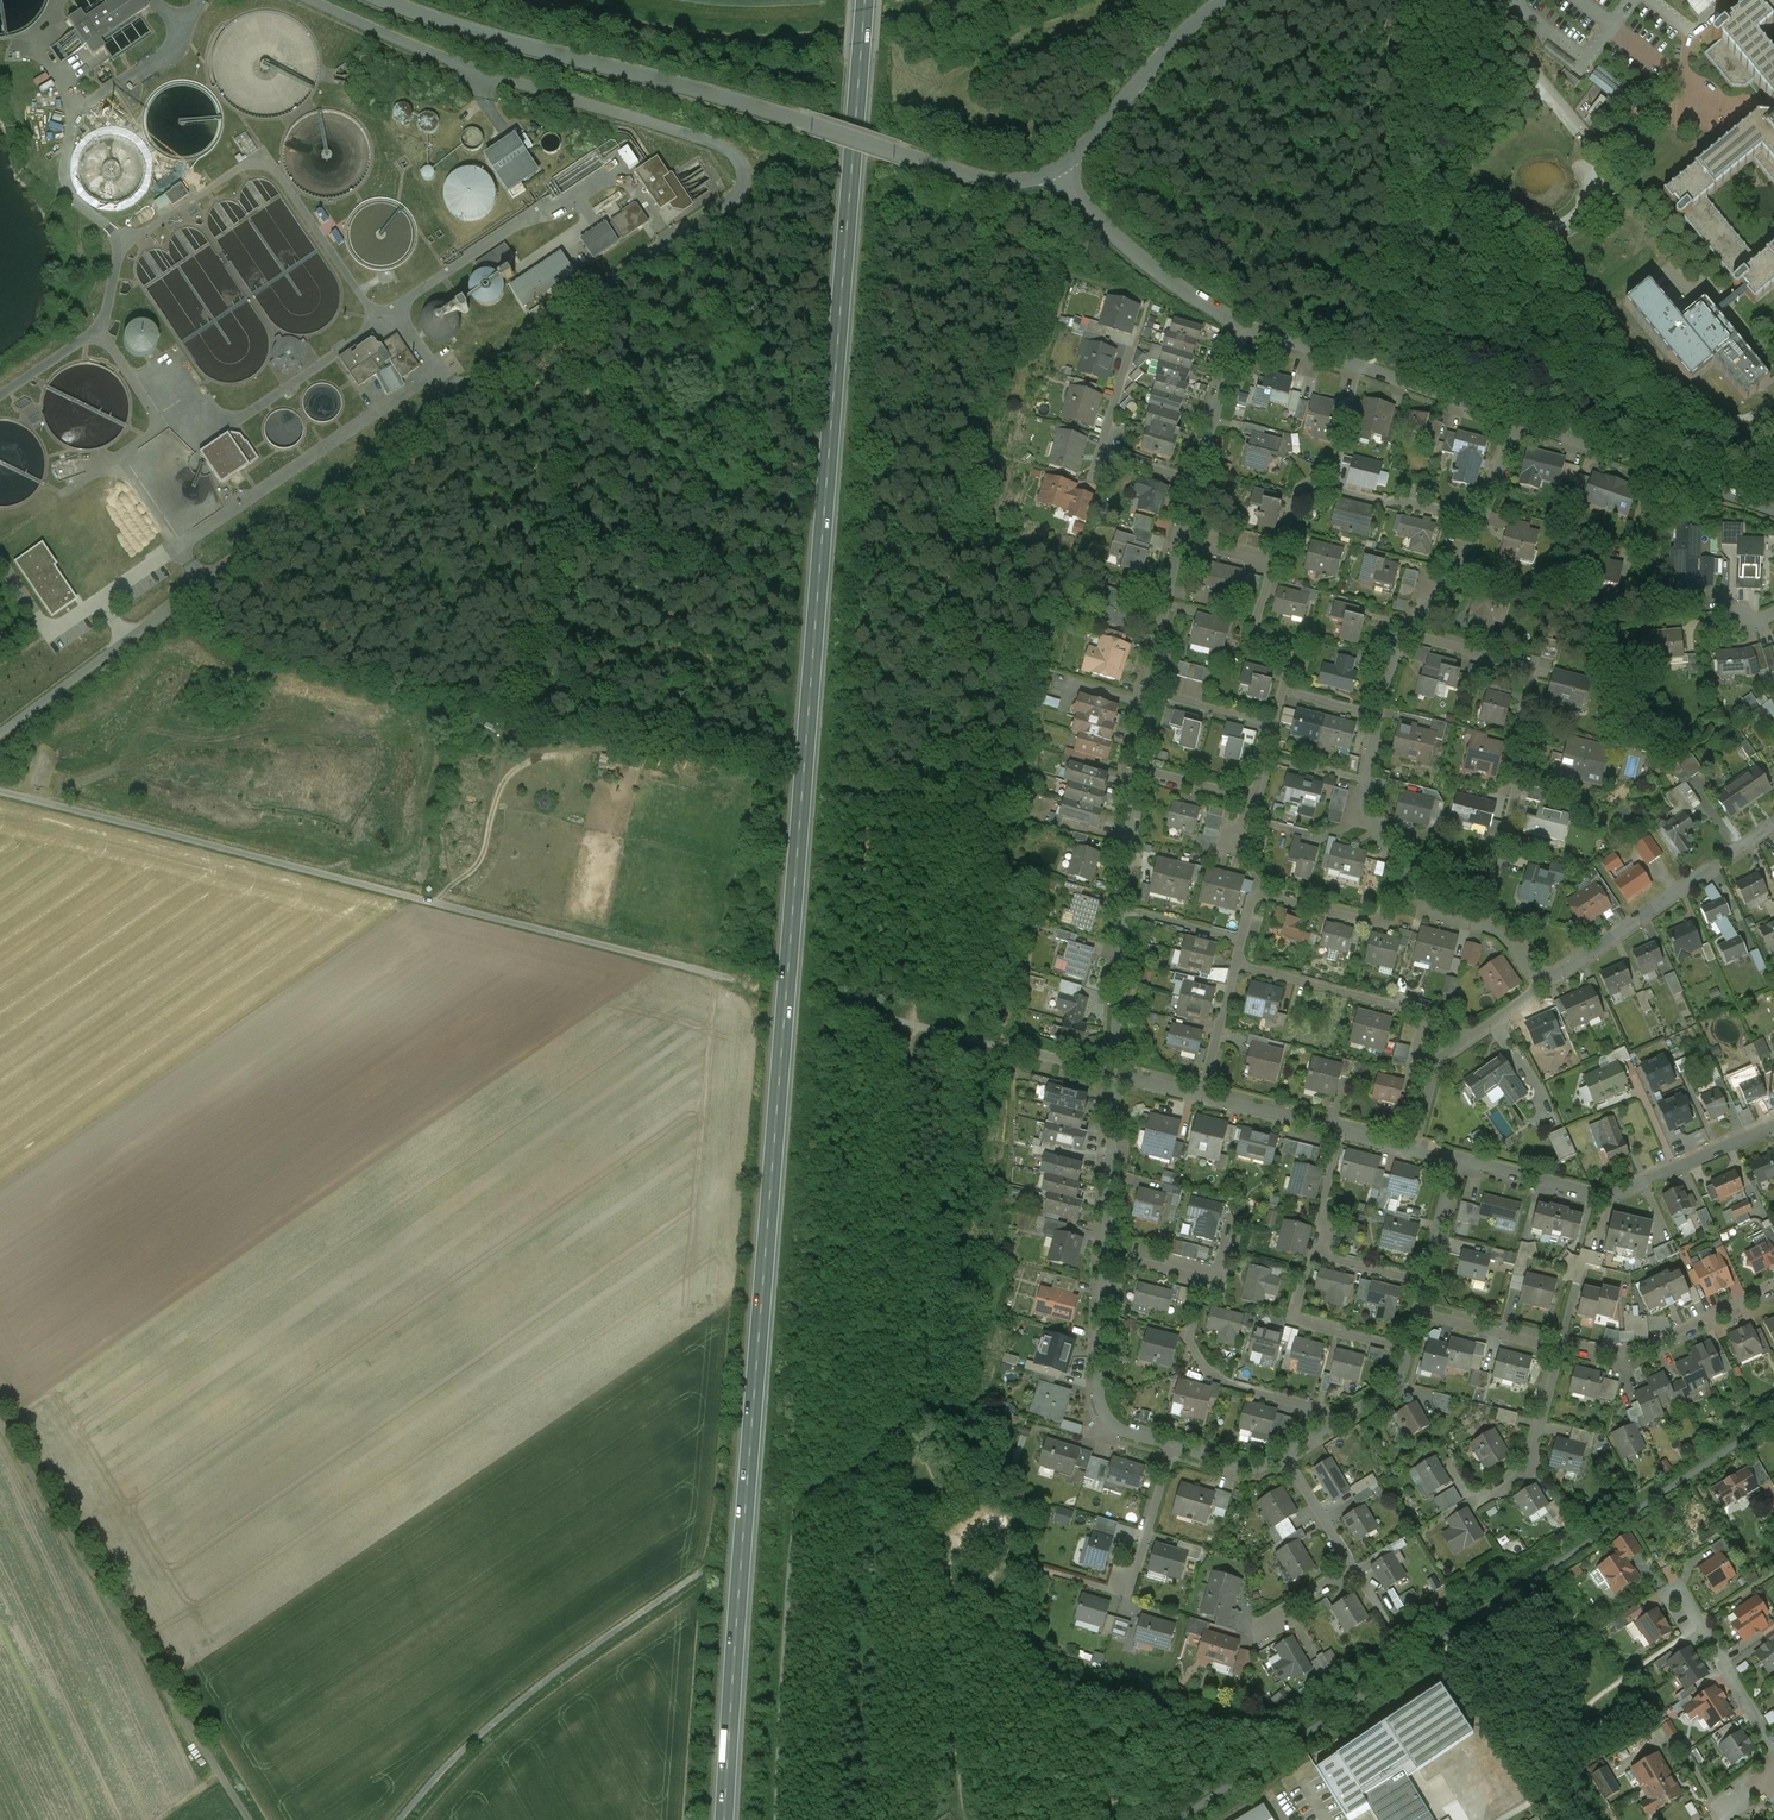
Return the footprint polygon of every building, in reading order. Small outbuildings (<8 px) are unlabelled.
[(68,20),(75,30),(85,46),(92,56),(104,48),(100,41),(149,8),(144,0),(113,0),(85,19),(80,12),(68,20)] [(1729,21),(1731,23),(1726,28),(1724,26),(1714,34),(1713,34),(1713,35),(1712,37),(1712,38),(1712,39),(1713,41),(1714,41),(1716,42),(1718,42),(1719,41),(1720,40),(1721,41),(1720,42),(1753,82),(1772,104),(1767,109),(1758,117),(1663,194),(1671,204),(1673,203),(1679,210),(1677,211),(1676,212),(1676,214),(1675,215),(1675,216),(1676,217),(1677,218),(1678,219),(1679,219),(1680,219),(1681,219),(1683,218),(1706,199),(1753,160),(1761,154),(1773,170),(1773,58),(1757,38),(1773,24),(1773,0),(1755,0),(1729,21)] [(85,46),(75,30),(50,47),(53,52),(47,56),(52,63),(57,59),(60,63),(85,46)] [(1753,82),(1720,42),(1704,55),(1730,87),(1745,89),(1749,85),(1753,82)] [(1576,65),(1548,43),(1542,50),(1571,72),(1576,65)] [(1630,91),(1599,67),(1589,79),(1621,104),(1630,91)] [(1581,81),(1566,69),(1560,76),(1575,88),(1581,81)] [(1753,82),(1749,85),(1764,103),(1772,104),(1753,82)] [(1580,106),(1592,116),(1606,100),(1598,93),(1588,105),(1584,102),(1580,106)] [(399,123),(412,113),(404,101),(391,112),(399,123)] [(422,113),(421,129),(434,130),(435,113),(422,113)] [(516,140),(486,160),(509,194),(540,173),(516,140)] [(1753,160),(1773,185),(1773,170),(1761,154),(1753,160)] [(658,158),(635,173),(661,211),(670,205),(673,210),(684,212),(693,206),(693,204),(692,203),(674,175),(673,174),(671,173),(669,174),(658,158)] [(698,159),(674,175),(692,203),(710,190),(705,183),(711,179),(698,159)] [(495,190),(491,182),(484,176),(476,172),(467,171),(458,174),(451,179),(445,186),(442,194),(442,203),(445,212),(451,219),(459,224),(468,226),(476,225),(485,221),(491,215),(495,207),(497,198),(495,190)] [(181,185),(164,196),(172,207),(188,196),(181,185)] [(1734,280),(1757,261),(1706,199),(1683,218),(1734,280)] [(613,221),(614,223),(622,236),(623,238),(647,221),(636,205),(613,221)] [(607,225),(582,241),(594,258),(618,242),(617,240),(619,238),(622,236),(614,223),(611,226),(610,225),(608,227),(607,225)] [(514,258),(518,256),(516,253),(511,256),(505,247),(478,265),(483,273),(487,273),(491,273),(496,275),(499,277),(501,280),(503,283),(514,276),(512,274),(511,271),(510,269),(510,266),(511,263),(512,260),(514,258)] [(1757,261),(1734,280),(1733,281),(1732,282),(1732,283),(1732,284),(1732,285),(1732,286),(1733,286),(1733,287),(1734,288),(1735,288),(1736,288),(1737,288),(1738,288),(1739,287),(1741,285),(1744,289),(1747,292),(1745,294),(1754,304),(1773,287),(1773,247),(1757,261)] [(521,255),(518,256),(514,258),(512,260),(511,263),(510,266),(510,269),(511,271),(512,274),(514,276),(517,278),(519,279),(523,279),(526,278),(529,277),(531,275),(532,273),(533,270),(534,267),(533,264),(532,261),(531,259),(529,257),(527,256),(524,255),(521,255)] [(487,273),(483,273),(481,274),(478,276),(475,280),(473,284),(472,287),(472,290),(472,294),(474,298),(475,301),(479,304),(483,306),(488,307),(492,306),(496,305),(499,302),(502,299),(504,295),(504,292),(504,288),(503,285),(503,283),(501,280),(499,277),(496,275),(491,273),(487,273)] [(1715,313),(1705,301),(1680,322),(1650,285),(1626,305),(1690,384),(1716,363),(1746,400),(1771,381),(1718,316),(1715,313)] [(1715,313),(1718,316),(1745,294),(1747,292),(1744,289),(1715,313)] [(1135,307),(1107,298),(1099,323),(1099,324),(1107,327),(1127,333),(1135,307)] [(469,308),(465,302),(455,309),(453,306),(450,305),(447,303),(443,303),(440,303),(437,303),(433,304),(429,306),(427,308),(424,311),(422,315),(421,318),(421,321),(421,325),(422,329),(423,331),(425,334),(428,337),(431,339),(433,340),(437,341),(441,342),(444,342),(448,341),(451,340),(453,338),(455,336),(457,334),(459,332),(460,329),(460,326),(461,323),(461,320),(460,317),(460,315),(459,314),(462,312),(463,313),(464,314),(466,314),(467,313),(468,312),(469,311),(469,310),(469,309),(469,308)] [(1099,323),(1087,320),(1084,333),(1103,339),(1107,327),(1099,324),(1099,323)] [(1201,329),(1176,321),(1172,335),(1197,343),(1201,329)] [(148,325),(143,323),(135,324),(129,327),(126,331),(124,337),(124,342),(125,348),(129,352),(133,356),(140,357),(146,357),(152,353),(156,349),(157,345),(158,340),(157,333),(153,328),(148,325)] [(1103,339),(1084,333),(1081,341),(1088,343),(1106,349),(1109,340),(1103,339)] [(1197,343),(1172,335),(1167,333),(1163,349),(1165,349),(1195,358),(1193,357),(1197,343)] [(372,335),(338,358),(358,387),(376,375),(380,372),(378,369),(384,365),(389,362),(401,379),(418,367),(396,334),(379,346),(372,335)] [(1106,349),(1088,343),(1078,372),(1105,381),(1114,352),(1106,349)] [(1195,358),(1165,349),(1160,364),(1190,373),(1195,358)] [(1143,355),(1133,365),(1138,370),(1139,369),(1148,360),(1143,355)] [(380,372),(376,375),(386,395),(403,386),(400,379),(401,379),(389,362),(384,365),(378,369),(380,372)] [(1190,373),(1160,364),(1156,378),(1158,379),(1158,378),(1186,387),(1190,373)] [(1138,370),(1129,379),(1134,384),(1143,374),(1139,369),(1138,370)] [(1266,375),(1262,390),(1258,389),(1254,405),(1268,408),(1272,393),(1288,397),(1292,381),(1266,375)] [(1186,387),(1158,378),(1158,379),(1153,393),(1184,402),(1188,387),(1186,387)] [(1097,386),(1074,379),(1071,388),(1094,395),(1097,386)] [(1134,383),(1124,393),(1129,398),(1130,397),(1139,388),(1134,383)] [(1094,395),(1071,388),(1062,417),(1090,426),(1099,397),(1094,395)] [(1293,392),(1288,411),(1296,413),(1299,401),(1301,394),(1293,392)] [(1184,402),(1153,393),(1149,407),(1150,408),(1151,407),(1179,416),(1184,402)] [(1129,398),(1120,407),(1125,412),(1135,403),(1130,397),(1129,398)] [(1334,404),(1313,398),(1308,417),(1316,419),(1311,437),(1330,442),(1335,424),(1329,422),(1334,404)] [(393,406),(402,422),(415,415),(406,399),(393,406)] [(1387,406),(1366,400),(1358,430),(1385,438),(1387,428),(1389,421),(1383,420),(1387,406)] [(330,420),(339,408),(329,401),(320,413),(330,420)] [(1308,403),(1299,401),(1296,413),(1295,419),(1303,421),(1308,403)] [(1392,407),(1387,406),(1383,420),(1389,421),(1387,428),(1395,430),(1400,411),(1391,409),(1392,407)] [(1179,416),(1151,407),(1150,408),(1144,429),(1148,430),(1144,443),(1143,443),(1144,443),(1141,451),(1171,461),(1177,440),(1178,440),(1180,433),(1177,432),(1181,416),(1179,416)] [(389,433),(399,426),(390,413),(380,419),(389,433)] [(1429,417),(1411,413),(1409,422),(1414,423),(1412,431),(1423,434),(1421,444),(1434,447),(1435,447),(1435,443),(1437,436),(1434,436),(1437,424),(1428,422),(1429,417)] [(371,443),(383,436),(374,420),(362,427),(371,443)] [(1265,429),(1245,424),(1243,433),(1252,435),(1252,434),(1263,437),(1265,429)] [(1090,434),(1075,429),(1073,437),(1086,441),(1088,441),(1090,434)] [(344,439),(352,453),(365,446),(357,432),(344,439)] [(1073,437),(1059,432),(1049,464),(1078,473),(1081,461),(1080,460),(1086,441),(1073,437)] [(228,435),(227,434),(199,453),(220,485),(258,459),(246,441),(245,442),(240,435),(231,433),(228,435)] [(1457,435),(1447,433),(1444,445),(1442,452),(1453,455),(1454,450),(1453,450),(1457,435)] [(1263,437),(1252,434),(1252,435),(1249,448),(1247,449),(1242,466),(1266,472),(1270,456),(1277,457),(1281,442),(1263,437)] [(1486,441),(1457,434),(1457,435),(1453,450),(1454,450),(1463,452),(1457,473),(1455,473),(1452,482),(1474,487),(1486,441)] [(1435,447),(1434,447),(1429,463),(1438,466),(1442,452),(1444,445),(1435,443),(1435,447)] [(343,449),(330,457),(333,463),(347,455),(343,449)] [(1564,460),(1529,450),(1520,484),(1535,488),(1537,478),(1558,484),(1559,479),(1563,464),(1564,460)] [(1342,463),(1353,466),(1354,459),(1344,457),(1342,463)] [(1353,466),(1348,483),(1375,490),(1382,464),(1355,457),(1354,459),(1353,466)] [(1580,468),(1563,464),(1559,479),(1575,483),(1578,474),(1580,468)] [(1592,479),(1578,474),(1575,483),(1571,494),(1586,500),(1587,496),(1586,496),(1592,479)] [(1625,484),(1606,478),(1606,479),(1594,475),(1592,479),(1586,496),(1587,496),(1602,501),(1605,508),(1626,515),(1635,489),(1625,485),(1625,484)] [(1073,486),(1049,479),(1043,499),(1064,505),(1065,501),(1070,502),(1076,504),(1072,517),(1089,522),(1095,499),(1078,494),(1078,497),(1073,495),(1070,494),(1073,486)] [(1167,488),(1147,482),(1147,483),(1139,481),(1138,484),(1136,485),(1135,488),(1136,490),(1135,493),(1143,495),(1139,510),(1158,516),(1161,508),(1160,508),(1163,501),(1167,488)] [(1276,496),(1254,490),(1250,506),(1261,509),(1258,524),(1275,529),(1281,504),(1275,502),(1276,496)] [(1353,506),(1339,502),(1333,525),(1350,529),(1347,538),(1360,541),(1362,532),(1367,533),(1373,510),(1357,506),(1353,506)] [(1154,521),(1136,515),(1132,528),(1135,529),(1150,534),(1154,521)] [(1436,525),(1404,517),(1399,536),(1416,540),(1413,551),(1428,555),(1436,525)] [(1695,519),(1676,518),(1676,528),(1674,528),(1673,540),(1675,540),(1675,549),(1671,549),(1670,581),(1677,582),(1677,591),(1687,592),(1687,586),(1698,587),(1699,583),(1699,559),(1701,528),(1695,528),(1695,519)] [(1530,525),(1508,519),(1505,532),(1507,532),(1501,555),(1520,559),(1523,548),(1533,551),(1537,535),(1528,533),(1530,525)] [(1722,546),(1737,546),(1738,539),(1743,539),(1743,525),(1722,524),(1722,546)] [(1135,529),(1132,537),(1117,532),(1114,543),(1113,543),(1108,556),(1123,561),(1121,567),(1141,573),(1148,552),(1149,546),(1153,535),(1150,534),(1135,529)] [(1241,531),(1234,529),(1231,543),(1238,545),(1241,531)] [(1248,533),(1241,531),(1238,545),(1245,546),(1248,533)] [(1255,534),(1248,533),(1245,546),(1252,548),(1255,534)] [(1262,536),(1255,534),(1252,548),(1259,550),(1262,536)] [(1269,538),(1262,536),(1259,550),(1266,552),(1269,538)] [(1743,539),(1738,539),(1737,546),(1736,589),(1763,590),(1763,569),(1760,569),(1760,560),(1763,561),(1764,539),(1743,539)] [(1330,549),(1327,549),(1313,545),(1307,568),(1322,572),(1320,580),(1335,577),(1334,567),(1338,564),(1341,551),(1330,549)] [(1399,565),(1365,557),(1359,581),(1360,581),(1360,579),(1374,583),(1373,585),(1374,585),(1392,590),(1393,589),(1399,565)] [(1611,562),(1594,558),(1590,581),(1592,581),(1591,585),(1599,586),(1600,583),(1612,586),(1610,592),(1609,592),(1608,595),(1604,594),(1602,606),(1606,607),(1605,608),(1613,610),(1617,593),(1614,593),(1616,586),(1618,587),(1621,570),(1620,570),(1620,567),(1610,565),(1611,562)] [(1712,560),(1699,559),(1699,583),(1712,584),(1712,575),(1711,575),(1712,560)] [(1722,560),(1712,560),(1711,575),(1712,575),(1722,575),(1722,560)] [(1241,574),(1223,570),(1224,568),(1206,564),(1204,574),(1208,575),(1204,590),(1200,589),(1197,600),(1207,603),(1209,594),(1234,600),(1238,586),(1241,574)] [(1419,573),(1405,569),(1403,578),(1416,582),(1419,573)] [(1248,574),(1241,572),(1241,574),(1238,586),(1245,588),(1248,574)] [(1255,576),(1248,574),(1245,588),(1251,589),(1255,576)] [(1262,577),(1255,576),(1251,589),(1258,591),(1262,577)] [(1416,582),(1403,578),(1401,585),(1415,589),(1416,582)] [(1392,590),(1374,585),(1373,590),(1374,593),(1382,595),(1382,593),(1392,595),(1394,590),(1393,589),(1392,590)] [(1415,589),(1401,585),(1399,592),(1413,596),(1415,589)] [(1119,593),(1108,589),(1105,597),(1109,598),(1102,621),(1126,628),(1132,610),(1136,599),(1138,599),(1140,593),(1121,588),(1119,593)] [(1309,596),(1279,589),(1273,612),(1282,614),(1282,612),(1291,615),(1290,620),(1302,623),(1309,596)] [(1509,597),(1477,589),(1471,614),(1473,614),(1471,620),(1478,622),(1476,631),(1490,634),(1494,618),(1493,618),(1495,608),(1506,611),(1509,597)] [(1413,596),(1399,592),(1397,599),(1411,603),(1413,596)] [(1625,595),(1617,593),(1613,610),(1621,612),(1625,595)] [(1359,609),(1334,603),(1330,619),(1343,622),(1339,637),(1358,642),(1364,619),(1357,616),(1359,609)] [(1229,623),(1198,616),(1192,644),(1212,649),(1211,650),(1222,652),(1229,623)] [(1125,636),(1105,629),(1101,640),(1105,641),(1121,646),(1125,636)] [(1666,633),(1647,635),(1649,660),(1665,658),(1665,656),(1683,654),(1681,633),(1666,634),(1666,633)] [(1561,642),(1545,638),(1541,657),(1556,661),(1561,642)] [(1105,641),(1098,660),(1087,657),(1083,670),(1117,681),(1120,672),(1119,671),(1121,663),(1123,663),(1128,648),(1121,646),(1105,641)] [(1760,645),(1751,648),(1750,647),(1751,650),(1756,666),(1766,662),(1762,650),(1760,644),(1760,645)] [(1762,650),(1766,662),(1768,668),(1773,666),(1773,660),(1770,648),(1762,650)] [(1751,650),(1745,652),(1746,674),(1747,677),(1758,673),(1756,666),(1751,650)] [(1374,655),(1359,651),(1356,664),(1371,668),(1374,655)] [(1730,653),(1717,654),(1719,676),(1746,674),(1745,652),(1744,652),(1730,653)] [(1457,662),(1429,655),(1426,668),(1440,672),(1437,684),(1456,689),(1460,674),(1460,672),(1454,670),(1457,662)] [(1696,655),(1687,656),(1688,675),(1697,674),(1696,655)] [(1340,656),(1337,669),(1324,665),(1319,684),(1359,693),(1361,685),(1354,684),(1357,673),(1351,672),(1354,660),(1340,656)] [(1184,663),(1177,661),(1173,675),(1180,677),(1184,663)] [(1191,665),(1184,663),(1180,677),(1187,679),(1191,665)] [(1268,670),(1245,664),(1240,683),(1251,686),(1250,690),(1257,692),(1255,699),(1267,702),(1272,681),(1266,679),(1268,670)] [(1198,667),(1191,665),(1187,679),(1194,680),(1198,667)] [(1205,668),(1198,667),(1194,680),(1201,682),(1205,668)] [(1440,672),(1426,668),(1424,667),(1421,679),(1419,679),(1417,689),(1423,690),(1425,697),(1434,699),(1437,684),(1440,672)] [(1212,670),(1205,668),(1201,682),(1208,684),(1212,670)] [(1497,673),(1490,671),(1487,685),(1493,687),(1497,673)] [(1590,681),(1556,672),(1549,699),(1583,708),(1590,681)] [(1504,675),(1497,673),(1493,687),(1500,688),(1504,675)] [(1467,676),(1460,674),(1456,689),(1463,691),(1467,676)] [(1509,698),(1487,692),(1483,708),(1486,709),(1483,720),(1502,725),(1509,698)] [(1118,707),(1080,696),(1077,706),(1080,706),(1078,715),(1112,725),(1118,707)] [(1046,697),(1044,705),(1058,708),(1060,699),(1046,697)] [(1297,712),(1284,709),(1281,722),(1293,725),(1297,712)] [(1325,718),(1297,711),(1297,712),(1293,725),(1291,733),(1320,740),(1325,718)] [(1197,718),(1174,712),(1171,728),(1182,730),(1178,746),(1195,750),(1201,727),(1195,725),(1197,718)] [(1112,725),(1078,715),(1075,723),(1078,724),(1075,732),(1083,735),(1111,743),(1116,726),(1112,725)] [(1356,725),(1325,717),(1325,718),(1320,740),(1319,743),(1349,751),(1356,725)] [(1447,724),(1433,720),(1429,733),(1437,735),(1436,739),(1442,741),(1447,724)] [(1417,726),(1401,722),(1395,743),(1411,747),(1415,730),(1416,730),(1417,726)] [(1244,743),(1240,743),(1243,729),(1226,725),(1222,740),(1228,741),(1224,756),(1240,760),(1244,743)] [(1488,734),(1467,729),(1464,742),(1471,744),(1473,744),(1475,738),(1486,741),(1488,734)] [(1416,730),(1415,730),(1411,747),(1408,759),(1422,762),(1423,755),(1431,757),(1436,739),(1437,735),(1429,733),(1416,730)] [(1111,743),(1083,735),(1078,751),(1108,760),(1113,744),(1111,743)] [(1486,741),(1475,738),(1473,744),(1471,744),(1466,765),(1478,768),(1476,773),(1495,778),(1498,766),(1497,766),(1502,745),(1486,741)] [(1599,747),(1571,740),(1563,773),(1587,779),(1588,773),(1602,777),(1607,756),(1602,755),(1603,749),(1605,742),(1601,741),(1599,747)] [(1756,754),(1746,740),(1739,744),(1749,759),(1756,754)] [(1692,755),(1678,764),(1689,780),(1703,770),(1692,755)] [(1358,759),(1350,757),(1347,770),(1357,773),(1358,759)] [(1108,776),(1070,765),(1065,782),(1105,794),(1107,786),(1105,785),(1108,776)] [(1766,780),(1757,769),(1736,783),(1750,804),(1771,789),(1765,781),(1766,780)] [(1322,789),(1287,780),(1284,789),(1287,790),(1284,801),(1299,805),(1298,808),(1301,809),(1299,815),(1312,818),(1316,802),(1319,802),(1322,789)] [(1105,794),(1065,782),(1070,784),(1065,800),(1100,811),(1100,810),(1101,806),(1104,806),(1106,799),(1103,799),(1105,794)] [(1736,783),(1715,798),(1723,810),(1724,810),(1729,818),(1750,804),(1736,783)] [(1549,792),(1530,787),(1527,799),(1540,803),(1546,804),(1549,792)] [(1348,792),(1335,788),(1333,795),(1347,799),(1348,792)] [(1437,792),(1423,789),(1420,798),(1433,801),(1445,805),(1437,792)] [(1420,798),(1402,793),(1399,806),(1400,807),(1397,817),(1427,825),(1433,801),(1420,798)] [(1347,799),(1333,795),(1331,802),(1345,806),(1347,799)] [(1495,804),(1457,795),(1451,818),(1489,828),(1491,820),(1495,804)] [(1100,811),(1065,800),(1060,816),(1060,817),(1063,818),(1097,829),(1103,811),(1100,810),(1100,811)] [(1200,809),(1174,802),(1168,826),(1194,833),(1200,809)] [(1345,806),(1331,802),(1329,809),(1343,813),(1345,806)] [(1563,813),(1544,809),(1546,804),(1540,803),(1536,819),(1527,817),(1523,832),(1556,841),(1563,813)] [(1689,803),(1679,810),(1682,814),(1683,814),(1686,818),(1695,812),(1689,803)] [(1225,811),(1210,807),(1208,815),(1223,818),(1225,811)] [(1343,813),(1329,809),(1326,821),(1340,825),(1343,813)] [(1060,816),(1051,813),(1047,827),(1060,830),(1063,818),(1060,817),(1060,816)] [(1682,814),(1662,828),(1683,858),(1694,851),(1685,839),(1691,835),(1691,834),(1695,831),(1686,818),(1683,814),(1682,814)] [(1223,818),(1208,815),(1207,821),(1221,825),(1223,818)] [(1500,822),(1491,820),(1489,828),(1487,835),(1497,838),(1500,822)] [(1221,825),(1207,821),(1205,828),(1219,832),(1221,825)] [(1219,832),(1205,828),(1203,835),(1217,839),(1219,832)] [(1088,836),(1074,833),(1072,841),(1086,844),(1088,836)] [(1217,839),(1203,835),(1202,842),(1216,846),(1217,839)] [(1303,837),(1295,835),(1288,861),(1303,865),(1299,880),(1310,882),(1319,848),(1301,844),(1303,837)] [(1336,839),(1329,837),(1325,855),(1331,857),(1334,846),(1335,846),(1336,839)] [(1649,837),(1635,847),(1648,865),(1661,856),(1649,837)] [(1216,846),(1202,842),(1200,849),(1214,853),(1216,846)] [(1099,854),(1076,846),(1068,872),(1091,879),(1099,854)] [(1335,846),(1334,846),(1331,857),(1328,871),(1329,872),(1329,870),(1341,873),(1340,874),(1343,875),(1344,871),(1361,875),(1358,884),(1359,884),(1367,854),(1335,846)] [(1614,852),(1601,862),(1608,872),(1622,863),(1614,852)] [(1176,866),(1159,862),(1159,861),(1152,886),(1151,891),(1152,891),(1152,890),(1169,894),(1176,866)] [(1567,866),(1551,863),(1549,873),(1554,875),(1552,883),(1561,885),(1567,866)] [(1385,865),(1378,864),(1375,876),(1382,877),(1385,865)] [(1193,871),(1176,866),(1169,894),(1186,898),(1185,899),(1186,900),(1194,870),(1193,869),(1193,871)] [(1540,870),(1529,867),(1524,886),(1521,888),(1518,898),(1520,901),(1529,904),(1531,902),(1532,898),(1547,902),(1551,888),(1554,886),(1552,883),(1554,875),(1549,873),(1540,871),(1540,870)] [(1636,867),(1631,870),(1629,868),(1620,874),(1622,877),(1614,882),(1626,900),(1649,886),(1636,867)] [(1361,875),(1344,871),(1343,875),(1340,874),(1341,873),(1329,870),(1329,872),(1328,876),(1358,884),(1361,875)] [(1209,871),(1208,871),(1201,901),(1202,900),(1218,904),(1225,877),(1218,875),(1219,875),(1209,872),(1209,871)] [(1767,893),(1758,875),(1737,886),(1746,904),(1767,893)] [(1242,881),(1232,878),(1232,879),(1225,877),(1218,904),(1235,908),(1235,909),(1236,910),(1243,880),(1243,879),(1242,881)] [(1085,888),(1066,882),(1064,891),(1076,895),(1082,897),(1085,888)] [(1152,886),(1143,884),(1142,900),(1148,902),(1151,891),(1152,886)] [(1595,884),(1581,894),(1597,916),(1610,907),(1604,898),(1595,884)] [(1717,893),(1712,886),(1705,891),(1710,898),(1717,893)] [(1717,893),(1710,898),(1714,903),(1722,900),(1717,893)] [(1581,894),(1568,903),(1578,919),(1582,924),(1585,924),(1597,916),(1581,894)] [(1611,894),(1604,898),(1610,907),(1612,912),(1620,906),(1611,894)] [(1082,897),(1076,895),(1072,908),(1079,910),(1074,926),(1092,931),(1100,902),(1082,897)] [(1714,903),(1701,909),(1707,924),(1714,921),(1722,935),(1732,928),(1725,917),(1730,914),(1723,899),(1722,900),(1714,903)] [(1766,906),(1771,918),(1773,916),(1773,909),(1771,903),(1766,906)] [(1306,918),(1277,910),(1274,923),(1272,929),(1289,933),(1288,938),(1300,941),(1306,918)] [(1578,919),(1574,922),(1570,921),(1568,929),(1583,932),(1585,924),(1582,924),(1578,919)] [(1352,930),(1327,923),(1324,936),(1321,947),(1346,953),(1352,930)] [(1690,923),(1667,935),(1679,961),(1690,955),(1688,951),(1701,945),(1690,923)] [(1760,930),(1769,950),(1773,948),(1773,949),(1773,924),(1760,930)] [(1732,928),(1722,935),(1727,943),(1718,946),(1717,947),(1725,965),(1726,964),(1747,955),(1748,955),(1740,937),(1739,937),(1738,938),(1732,928)] [(1349,949),(1355,950),(1360,931),(1353,929),(1349,949)] [(1411,932),(1400,929),(1398,936),(1401,937),(1400,941),(1399,944),(1407,947),(1411,932)] [(1078,936),(1059,930),(1057,938),(1069,942),(1075,944),(1078,936)] [(1439,935),(1422,931),(1422,930),(1414,960),(1415,960),(1415,959),(1432,963),(1431,964),(1432,964),(1439,934),(1439,935)] [(1456,939),(1439,935),(1440,934),(1439,934),(1432,964),(1432,963),(1449,967),(1449,968),(1449,969),(1457,938),(1456,938),(1456,939)] [(1400,941),(1373,935),(1366,961),(1381,965),(1382,963),(1394,966),(1399,944),(1400,941)] [(1217,946),(1187,938),(1183,952),(1213,960),(1217,946)] [(1075,944),(1069,942),(1066,955),(1071,957),(1066,974),(1084,979),(1093,949),(1075,944)] [(1481,947),(1466,943),(1461,964),(1476,967),(1481,947)] [(1653,943),(1632,953),(1642,975),(1655,969),(1653,964),(1661,960),(1653,943)] [(1715,959),(1708,943),(1701,947),(1708,962),(1715,959)] [(1759,971),(1766,968),(1757,948),(1750,952),(1759,971)] [(1213,960),(1183,952),(1179,967),(1209,975),(1213,960)] [(1499,959),(1483,970),(1495,987),(1491,989),(1498,999),(1520,984),(1512,972),(1509,973),(1499,959)] [(1394,966),(1382,963),(1381,965),(1379,972),(1391,975),(1394,966)] [(1621,965),(1600,974),(1609,996),(1617,992),(1615,989),(1629,983),(1621,965)] [(1196,978),(1175,973),(1173,981),(1185,984),(1185,983),(1194,985),(1196,978)] [(1675,973),(1664,978),(1672,997),(1683,992),(1675,973)] [(1457,980),(1447,977),(1443,993),(1453,996),(1457,980)] [(1601,993),(1594,978),(1587,981),(1589,986),(1590,986),(1594,996),(1601,993)] [(1082,987),(1061,981),(1058,993),(1061,994),(1057,1009),(1070,1012),(1067,1021),(1080,1025),(1087,1000),(1079,998),(1082,987)] [(1194,985),(1185,983),(1185,984),(1181,997),(1211,1005),(1215,991),(1194,985)] [(1281,992),(1252,985),(1245,1013),(1273,1020),(1275,1014),(1281,992)] [(1590,988),(1576,994),(1575,993),(1587,1020),(1602,1014),(1602,1015),(1603,1015),(1594,996),(1590,986),(1589,986),(1590,988)] [(1643,991),(1635,995),(1644,1013),(1651,1010),(1643,991)] [(1575,994),(1561,1000),(1561,999),(1560,1000),(1566,1012),(1573,1028),(1573,1027),(1587,1020),(1575,993),(1575,994)] [(1211,1005),(1181,997),(1177,1012),(1208,1019),(1211,1005)] [(1561,998),(1554,1002),(1559,1015),(1566,1012),(1560,1000),(1561,999),(1561,998)] [(1375,1015),(1359,1011),(1360,1010),(1359,1010),(1351,1040),(1352,1040),(1352,1039),(1367,1043),(1367,1044),(1375,1015)] [(1552,1011),(1524,1023),(1535,1047),(1547,1041),(1552,1051),(1565,1045),(1561,1036),(1563,1035),(1552,1011)] [(1287,1017),(1275,1014),(1273,1020),(1271,1029),(1283,1032),(1287,1017)] [(1390,1020),(1375,1015),(1367,1044),(1368,1044),(1368,1043),(1383,1047),(1383,1048),(1384,1049),(1391,1019),(1390,1018),(1390,1020)] [(1067,1021),(1066,1021),(1064,1030),(1054,1027),(1051,1037),(1061,1040),(1082,1045),(1087,1026),(1080,1025),(1067,1021)] [(1202,1033),(1173,1025),(1167,1047),(1197,1054),(1198,1048),(1202,1033)] [(1283,1044),(1249,1035),(1246,1046),(1252,1047),(1252,1044),(1281,1052),(1283,1044)] [(1383,1047),(1368,1043),(1368,1044),(1366,1050),(1381,1054),(1383,1048),(1383,1047)] [(1410,1047),(1396,1043),(1393,1057),(1407,1060),(1410,1047)] [(1281,1052),(1252,1044),(1252,1047),(1251,1048),(1255,1049),(1253,1057),(1249,1056),(1245,1075),(1247,1076),(1249,1070),(1262,1074),(1260,1078),(1274,1082),(1282,1052),(1281,1052)] [(1753,1044),(1744,1048),(1752,1065),(1760,1061),(1753,1044)] [(1624,1047),(1605,1055),(1611,1068),(1617,1065),(1622,1075),(1628,1072),(1624,1062),(1630,1059),(1624,1047)] [(1198,1048),(1197,1054),(1195,1063),(1202,1065),(1206,1050),(1198,1048)] [(1500,1056),(1464,1080),(1463,1081),(1476,1099),(1498,1083),(1506,1095),(1504,1096),(1511,1106),(1527,1095),(1513,1076),(1514,1075),(1501,1055),(1500,1056)] [(1407,1060),(1393,1057),(1391,1064),(1405,1067),(1407,1060)] [(1647,1079),(1669,1070),(1663,1057),(1642,1066),(1645,1074),(1647,1079)] [(1353,1062),(1343,1059),(1341,1067),(1342,1067),(1339,1076),(1349,1078),(1353,1062)] [(1341,1067),(1313,1060),(1309,1076),(1312,1077),(1309,1088),(1334,1094),(1334,1096),(1339,1076),(1342,1067),(1341,1067)] [(1611,1068),(1585,1079),(1595,1102),(1623,1089),(1618,1078),(1622,1076),(1622,1075),(1617,1065),(1611,1068)] [(1675,1083),(1669,1070),(1647,1079),(1650,1085),(1653,1092),(1675,1083)] [(1063,1083),(1031,1075),(1030,1083),(1049,1088),(1049,1087),(1061,1090),(1063,1083)] [(1403,1081),(1379,1075),(1373,1098),(1397,1104),(1400,1095),(1403,1081)] [(1727,1093),(1721,1079),(1715,1081),(1719,1090),(1721,1095),(1727,1093)] [(1758,1079),(1739,1087),(1746,1103),(1765,1095),(1758,1079)] [(1061,1090),(1049,1087),(1049,1088),(1044,1105),(1052,1107),(1085,1115),(1087,1107),(1084,1106),(1087,1097),(1061,1090)] [(1719,1090),(1703,1096),(1712,1119),(1729,1113),(1721,1095),(1719,1090)] [(1409,1098),(1400,1095),(1397,1104),(1396,1110),(1405,1112),(1409,1098)] [(1665,1118),(1687,1109),(1681,1096),(1659,1105),(1662,1112),(1665,1118)] [(1085,1115),(1052,1107),(1047,1123),(1084,1133),(1086,1127),(1079,1125),(1080,1123),(1082,1123),(1085,1115)] [(1692,1122),(1687,1109),(1665,1118),(1667,1124),(1670,1131),(1692,1122)] [(1180,1123),(1151,1116),(1147,1133),(1153,1135),(1149,1151),(1148,1155),(1170,1161),(1171,1157),(1175,1142),(1180,1123)] [(1612,1117),(1589,1126),(1605,1167),(1630,1157),(1623,1140),(1622,1140),(1612,1117)] [(1237,1128),(1199,1118),(1192,1147),(1206,1150),(1204,1155),(1218,1158),(1215,1168),(1226,1170),(1229,1156),(1220,1154),(1224,1141),(1233,1144),(1237,1128)] [(1084,1133),(1047,1123),(1043,1141),(1057,1144),(1082,1151),(1086,1133),(1084,1133)] [(1576,1155),(1565,1128),(1548,1136),(1560,1162),(1576,1155)] [(1277,1138),(1244,1130),(1238,1152),(1252,1156),(1252,1158),(1271,1162),(1277,1138)] [(1147,1133),(1142,1132),(1139,1146),(1142,1149),(1149,1151),(1153,1135),(1147,1133)] [(1292,1142),(1285,1140),(1282,1154),(1288,1155),(1292,1142)] [(1057,1144),(1043,1141),(1041,1148),(1054,1151),(1055,1151),(1057,1144)] [(1184,1144),(1175,1142),(1171,1157),(1180,1159),(1184,1144)] [(1299,1143),(1292,1142),(1288,1155),(1295,1157),(1299,1143)] [(1306,1145),(1299,1143),(1295,1157),(1302,1159),(1306,1145)] [(1313,1147),(1306,1145),(1302,1159),(1309,1161),(1313,1147)] [(1041,1148),(1034,1146),(1032,1154),(1045,1157),(1045,1156),(1053,1158),(1054,1151),(1041,1148)] [(987,1147),(985,1159),(990,1160),(993,1148),(987,1147)] [(1320,1149),(1313,1147),(1309,1161),(1316,1162),(1320,1149)] [(1003,1161),(1003,1150),(994,1150),(994,1161),(1003,1161)] [(1380,1159),(1349,1152),(1345,1170),(1351,1172),(1350,1178),(1373,1184),(1374,1184),(1377,1170),(1380,1159)] [(1750,1165),(1758,1184),(1773,1177),(1773,1154),(1750,1165)] [(1053,1158),(1045,1156),(1045,1157),(1041,1174),(1047,1175),(1078,1183),(1082,1166),(1053,1158)] [(1321,1171),(1298,1165),(1291,1194),(1314,1200),(1321,1171)] [(1420,1171),(1396,1165),(1389,1189),(1389,1190),(1393,1191),(1415,1197),(1419,1182),(1417,1181),(1420,1171)] [(1385,1172),(1377,1170),(1374,1184),(1373,1184),(1372,1188),(1380,1190),(1381,1187),(1385,1172)] [(1735,1172),(1711,1183),(1719,1201),(1743,1190),(1735,1172)] [(1078,1183),(1047,1175),(1042,1193),(1049,1194),(1080,1202),(1082,1195),(1076,1194),(1077,1190),(1078,1190),(1080,1183),(1078,1183)] [(1183,1188),(1164,1184),(1162,1192),(1181,1197),(1183,1188)] [(1389,1189),(1381,1187),(1380,1190),(1376,1207),(1388,1210),(1393,1191),(1389,1190),(1389,1189)] [(1681,1188),(1663,1196),(1672,1216),(1680,1213),(1682,1216),(1683,1216),(1692,1212),(1690,1208),(1695,1206),(1690,1195),(1685,1198),(1681,1188)] [(1165,1196),(1140,1190),(1135,1211),(1160,1218),(1165,1196)] [(1080,1202),(1049,1194),(1044,1211),(1078,1220),(1082,1202),(1080,1202)] [(1270,1196),(1267,1224),(1274,1225),(1277,1197),(1270,1196)] [(1516,1203),(1484,1196),(1480,1214),(1512,1221),(1516,1203)] [(1221,1206),(1192,1199),(1188,1213),(1199,1216),(1194,1236),(1212,1240),(1221,1206)] [(1473,1205),(1461,1202),(1456,1220),(1468,1223),(1473,1205)] [(1748,1202),(1730,1209),(1734,1218),(1747,1213),(1752,1211),(1748,1202)] [(1569,1210),(1549,1205),(1549,1207),(1538,1204),(1532,1230),(1551,1235),(1552,1235),(1552,1233),(1561,1235),(1560,1237),(1576,1241),(1582,1216),(1569,1212),(1569,1210)] [(1388,1210),(1376,1207),(1374,1216),(1387,1219),(1392,1220),(1395,1212),(1388,1210)] [(1706,1209),(1696,1213),(1704,1232),(1714,1227),(1706,1209)] [(1672,1216),(1672,1217),(1674,1221),(1674,1222),(1677,1228),(1680,1226),(1686,1223),(1683,1216),(1682,1216),(1680,1213),(1672,1216)] [(1747,1213),(1734,1218),(1738,1225),(1750,1220),(1747,1213)] [(1347,1240),(1356,1241),(1358,1229),(1364,1230),(1366,1216),(1351,1214),(1347,1240)] [(1652,1223),(1613,1214),(1604,1251),(1644,1261),(1652,1223)] [(1066,1224),(1047,1219),(1042,1234),(1056,1238),(1057,1234),(1063,1236),(1066,1224)] [(1392,1220),(1387,1219),(1381,1243),(1397,1247),(1397,1249),(1412,1253),(1418,1227),(1392,1220)] [(1310,1228),(1286,1223),(1279,1251),(1303,1256),(1310,1228)] [(1762,1231),(1768,1243),(1769,1243),(1772,1250),(1773,1249),(1773,1230),(1772,1226),(1762,1231)] [(1561,1235),(1552,1233),(1552,1235),(1551,1235),(1549,1241),(1557,1243),(1558,1239),(1560,1237),(1561,1235)] [(1063,1236),(1057,1234),(1056,1238),(1049,1260),(1074,1267),(1077,1255),(1075,1255),(1079,1240),(1063,1236)] [(1184,1243),(1177,1241),(1173,1255),(1180,1256),(1184,1243)] [(1673,1241),(1653,1250),(1658,1262),(1679,1253),(1673,1241)] [(1535,1243),(1528,1244),(1521,1242),(1518,1255),(1528,1257),(1536,1259),(1537,1254),(1535,1243)] [(1200,1247),(1184,1243),(1180,1256),(1196,1260),(1200,1247)] [(1685,1263),(1690,1261),(1687,1255),(1694,1251),(1690,1243),(1678,1249),(1685,1263)] [(1746,1255),(1748,1260),(1746,1266),(1753,1268),(1755,1273),(1773,1264),(1773,1253),(1772,1250),(1769,1243),(1768,1243),(1746,1255)] [(1484,1256),(1462,1251),(1457,1274),(1484,1281),(1488,1261),(1502,1264),(1505,1252),(1486,1247),(1484,1256)] [(1604,1255),(1581,1249),(1579,1257),(1578,1262),(1585,1264),(1600,1268),(1604,1255)] [(1735,1269),(1726,1249),(1720,1252),(1722,1257),(1729,1272),(1735,1269)] [(1572,1255),(1566,1250),(1559,1260),(1558,1265),(1575,1269),(1576,1269),(1577,1262),(1578,1262),(1579,1257),(1572,1255)] [(1528,1257),(1518,1255),(1513,1273),(1523,1276),(1528,1257)] [(1722,1257),(1708,1263),(1723,1295),(1737,1288),(1729,1272),(1722,1257)] [(1578,1262),(1577,1262),(1576,1269),(1575,1269),(1572,1283),(1580,1285),(1585,1264),(1578,1262)] [(1709,1301),(1723,1295),(1708,1263),(1695,1269),(1709,1301)] [(1269,1273),(1250,1268),(1242,1299),(1261,1304),(1264,1291),(1275,1294),(1279,1280),(1268,1277),(1269,1273)] [(1352,1278),(1321,1270),(1316,1289),(1328,1292),(1325,1303),(1345,1308),(1352,1278)] [(1667,1271),(1645,1283),(1647,1288),(1638,1292),(1649,1313),(1659,1308),(1660,1311),(1680,1300),(1679,1298),(1689,1294),(1689,1293),(1688,1290),(1679,1272),(1670,1276),(1667,1271)] [(1076,1281),(1056,1275),(1052,1288),(1073,1293),(1076,1281)] [(1555,1282),(1528,1275),(1521,1300),(1536,1304),(1537,1301),(1549,1305),(1555,1282)] [(1372,1283),(1360,1280),(1356,1299),(1365,1301),(1366,1296),(1369,1297),(1372,1283)] [(1398,1290),(1372,1283),(1369,1297),(1367,1304),(1381,1308),(1378,1320),(1390,1323),(1398,1290)] [(1172,1294),(1140,1286),(1135,1303),(1168,1311),(1171,1299),(1172,1294)] [(1181,1287),(1175,1286),(1172,1294),(1171,1299),(1178,1301),(1181,1287)] [(1188,1289),(1181,1287),(1178,1301),(1185,1303),(1188,1289)] [(1700,1301),(1694,1287),(1688,1290),(1689,1293),(1689,1294),(1693,1304),(1700,1301)] [(1601,1292),(1584,1288),(1577,1315),(1594,1319),(1596,1315),(1601,1292)] [(1620,1292),(1602,1288),(1601,1292),(1596,1315),(1613,1319),(1620,1292)] [(1195,1291),(1188,1289),(1185,1303),(1192,1305),(1195,1291)] [(1075,1301),(1043,1292),(1038,1310),(1069,1319),(1075,1301)] [(1241,1317),(1213,1310),(1209,1327),(1223,1331),(1220,1342),(1234,1346),(1241,1317)] [(1632,1312),(1623,1312),(1625,1333),(1633,1332),(1632,1317),(1632,1312)] [(1248,1326),(1250,1313),(1242,1313),(1241,1326),(1248,1326)] [(1766,1324),(1773,1341),(1773,1320),(1766,1324)] [(1750,1326),(1728,1336),(1733,1347),(1731,1351),(1733,1355),(1737,1356),(1747,1352),(1748,1355),(1752,1356),(1761,1352),(1754,1337),(1750,1326)] [(1620,1333),(1606,1329),(1602,1344),(1620,1344),(1620,1333)] [(1282,1338),(1257,1331),(1251,1354),(1276,1361),(1282,1338)] [(1178,1340),(1149,1332),(1144,1354),(1155,1357),(1153,1361),(1171,1366),(1178,1340)] [(1073,1341),(1045,1333),(1035,1363),(1061,1371),(1062,1371),(1069,1350),(1070,1350),(1073,1341)] [(1771,1352),(1762,1333),(1754,1337),(1761,1352),(1762,1356),(1771,1352)] [(1324,1348),(1298,1341),(1292,1361),(1300,1363),(1298,1372),(1316,1377),(1324,1348)] [(1475,1347),(1452,1341),(1450,1348),(1446,1366),(1469,1372),(1470,1370),(1473,1356),(1475,1347)] [(1450,1348),(1429,1342),(1420,1374),(1442,1380),(1450,1348)] [(1710,1343),(1691,1351),(1694,1358),(1695,1357),(1704,1379),(1705,1379),(1722,1371),(1723,1371),(1717,1358),(1710,1343)] [(1370,1346),(1368,1357),(1381,1360),(1384,1349),(1370,1346)] [(1364,1358),(1337,1351),(1331,1375),(1333,1375),(1358,1381),(1364,1358)] [(998,1360),(1016,1366),(1019,1358),(1001,1352),(998,1360)] [(1530,1359),(1499,1352),(1494,1374),(1502,1376),(1502,1378),(1525,1383),(1530,1359)] [(1725,1354),(1717,1358),(1723,1371),(1722,1371),(1724,1374),(1732,1371),(1725,1354)] [(1483,1358),(1473,1356),(1470,1370),(1479,1372),(1483,1358)] [(1694,1358),(1676,1366),(1683,1381),(1689,1394),(1690,1394),(1708,1386),(1705,1379),(1704,1379),(1695,1357),(1694,1358)] [(1061,1371),(1035,1363),(1033,1372),(1035,1373),(1055,1379),(1058,1380),(1061,1371)] [(1603,1376),(1575,1369),(1570,1390),(1597,1397),(1602,1378),(1603,1376)] [(1486,1374),(1479,1372),(1475,1388),(1483,1390),(1486,1374)] [(1055,1379),(1035,1373),(1032,1380),(1039,1382),(1053,1386),(1055,1379)] [(1331,1375),(1324,1373),(1319,1390),(1329,1392),(1333,1375),(1331,1375)] [(1664,1374),(1647,1382),(1650,1388),(1659,1408),(1659,1407),(1675,1401),(1675,1400),(1669,1387),(1664,1374)] [(1619,1382),(1602,1378),(1597,1397),(1614,1401),(1619,1382)] [(1683,1381),(1676,1384),(1683,1400),(1691,1397),(1690,1394),(1689,1394),(1683,1381)] [(1053,1386),(1039,1382),(1033,1401),(1043,1404),(1039,1416),(1062,1423),(1066,1410),(1064,1410),(1069,1392),(1071,1392),(1071,1391),(1053,1386)] [(1211,1390),(1180,1382),(1174,1404),(1189,1408),(1187,1415),(1204,1420),(1211,1390)] [(1676,1384),(1669,1387),(1675,1400),(1675,1401),(1676,1404),(1683,1400),(1676,1384)] [(1650,1388),(1634,1395),(1637,1402),(1643,1416),(1646,1421),(1662,1414),(1659,1407),(1659,1408),(1650,1388)] [(1450,1397),(1435,1393),(1432,1403),(1438,1411),(1446,1413),(1450,1397)] [(1637,1402),(1630,1405),(1632,1408),(1637,1419),(1643,1416),(1637,1402)] [(1275,1411),(1247,1404),(1240,1428),(1251,1431),(1268,1435),(1269,1435),(1270,1431),(1275,1413),(1275,1411)] [(1397,1415),(1392,1417),(1407,1440),(1429,1426),(1415,1404),(1397,1415)] [(1391,1406),(1379,1414),(1384,1422),(1392,1417),(1397,1415),(1391,1406)] [(1637,1419),(1632,1408),(1625,1411),(1631,1426),(1632,1425),(1639,1422),(1637,1419)] [(1518,1414),(1499,1409),(1496,1420),(1515,1425),(1518,1414)] [(1284,1416),(1275,1413),(1270,1431),(1279,1433),(1280,1429),(1284,1416)] [(1290,1417),(1284,1416),(1280,1429),(1287,1431),(1290,1417)] [(1290,1417),(1287,1431),(1294,1433),(1297,1419),(1290,1417)] [(1631,1426),(1613,1434),(1624,1456),(1642,1448),(1632,1425),(1631,1426)] [(1594,1433),(1573,1428),(1569,1443),(1581,1446),(1580,1449),(1583,1449),(1590,1451),(1594,1433)] [(1268,1435),(1251,1431),(1249,1437),(1251,1440),(1263,1443),(1266,1442),(1268,1435)] [(1493,1431),(1472,1444),(1471,1448),(1473,1451),(1476,1451),(1487,1469),(1508,1456),(1493,1431)] [(1569,1443),(1557,1440),(1551,1465),(1577,1472),(1583,1449),(1580,1449),(1581,1446),(1569,1443)] [(1078,1450),(1048,1441),(1041,1465),(1071,1474),(1074,1466),(1078,1450)] [(1078,1450),(1074,1466),(1087,1470),(1091,1457),(1092,1452),(1079,1448),(1078,1450)] [(1101,1460),(1091,1457),(1087,1470),(1084,1478),(1095,1481),(1101,1460)] [(1434,1458),(1416,1468),(1431,1493),(1449,1483),(1434,1458)] [(1134,1465),(1113,1459),(1107,1479),(1127,1485),(1127,1487),(1137,1491),(1145,1468),(1134,1465)] [(1331,1460),(1314,1469),(1332,1501),(1349,1490),(1331,1460)] [(1759,1462),(1750,1467),(1753,1473),(1762,1468),(1759,1462)] [(1746,1468),(1711,1490),(1716,1498),(1715,1499),(1716,1501),(1717,1501),(1722,1509),(1735,1501),(1736,1503),(1746,1498),(1745,1496),(1754,1490),(1754,1488),(1757,1488),(1758,1488),(1746,1468)] [(1373,1475),(1351,1487),(1356,1496),(1369,1488),(1378,1483),(1373,1475)] [(1535,1485),(1515,1497),(1527,1519),(1545,1508),(1548,1507),(1547,1505),(1535,1485)] [(1214,1494),(1185,1486),(1177,1513),(1206,1521),(1210,1506),(1214,1494)] [(1453,1486),(1434,1499),(1443,1513),(1463,1500),(1453,1486)] [(1356,1496),(1353,1498),(1358,1505),(1373,1495),(1369,1488),(1356,1496)] [(1231,1494),(1215,1489),(1214,1494),(1210,1506),(1227,1509),(1231,1494)] [(1283,1492),(1262,1505),(1275,1527),(1288,1519),(1297,1514),(1283,1492)] [(1554,1501),(1547,1505),(1548,1507),(1545,1508),(1553,1521),(1562,1515),(1554,1501)] [(1052,1521),(1069,1526),(1074,1511),(1057,1505),(1052,1521)] [(1363,1505),(1343,1518),(1358,1541),(1369,1534),(1367,1531),(1376,1525),(1363,1505)] [(1461,1514),(1455,1505),(1440,1514),(1445,1523),(1448,1521),(1461,1514)] [(1461,1514),(1448,1521),(1457,1536),(1449,1541),(1456,1553),(1482,1537),(1466,1511),(1461,1514)] [(1288,1519),(1275,1527),(1283,1539),(1287,1537),(1296,1532),(1288,1519)] [(1140,1532),(1100,1520),(1096,1534),(1133,1545),(1135,1539),(1138,1540),(1140,1532)] [(1296,1532),(1287,1537),(1292,1544),(1297,1541),(1305,1536),(1301,1529),(1296,1532)] [(1119,1542),(1095,1534),(1085,1568),(1109,1576),(1119,1542)] [(1628,1535),(1614,1544),(1619,1552),(1626,1562),(1626,1561),(1640,1552),(1628,1535)] [(1723,1539),(1710,1547),(1716,1557),(1719,1555),(1721,1558),(1730,1552),(1723,1539)] [(1203,1548),(1179,1541),(1176,1550),(1186,1553),(1185,1556),(1199,1560),(1203,1548)] [(1292,1544),(1278,1553),(1286,1566),(1281,1569),(1280,1573),(1285,1581),(1288,1581),(1313,1567),(1297,1541),(1292,1544)] [(1176,1550),(1156,1544),(1149,1568),(1179,1577),(1185,1556),(1186,1553),(1176,1550)] [(1389,1546),(1372,1555),(1377,1563),(1391,1554),(1392,1555),(1394,1554),(1389,1546)] [(1626,1562),(1619,1552),(1613,1556),(1614,1559),(1599,1569),(1607,1580),(1605,1581),(1605,1582),(1609,1588),(1610,1588),(1611,1587),(1615,1593),(1637,1578),(1636,1576),(1637,1575),(1633,1569),(1632,1569),(1631,1569),(1626,1561),(1626,1562)] [(1377,1563),(1372,1566),(1386,1589),(1405,1577),(1392,1555),(1391,1554),(1377,1563)] [(1716,1557),(1699,1568),(1712,1587),(1721,1581),(1724,1582),(1733,1576),(1721,1558),(1719,1555),(1716,1557)] [(1573,1587),(1587,1579),(1579,1566),(1565,1574),(1573,1587)] [(1242,1582),(1214,1574),(1206,1599),(1210,1600),(1205,1614),(1217,1617),(1226,1620),(1229,1610),(1234,1594),(1238,1596),(1242,1582)] [(1389,1590),(1396,1608),(1418,1599),(1414,1589),(1397,1596),(1394,1588),(1389,1590)] [(1368,1618),(1354,1595),(1333,1608),(1347,1631),(1368,1618)] [(1107,1604),(1083,1596),(1076,1617),(1091,1622),(1090,1622),(1100,1626),(1107,1604)] [(1756,1597),(1733,1613),(1738,1620),(1732,1624),(1744,1642),(1760,1630),(1767,1626),(1766,1625),(1762,1618),(1768,1614),(1756,1597)] [(1326,1598),(1310,1608),(1314,1614),(1330,1604),(1326,1598)] [(1639,1605),(1623,1615),(1628,1622),(1643,1611),(1639,1605)] [(1240,1613),(1229,1610),(1226,1620),(1217,1617),(1214,1625),(1235,1631),(1240,1613)] [(1657,1610),(1636,1624),(1641,1634),(1640,1637),(1641,1639),(1643,1643),(1646,1644),(1648,1645),(1649,1644),(1650,1645),(1671,1631),(1657,1610)] [(1116,1617),(1107,1615),(1102,1632),(1110,1635),(1116,1617)] [(1130,1622),(1116,1617),(1110,1635),(1125,1639),(1130,1622)] [(1174,1626),(1142,1617),(1136,1638),(1143,1640),(1142,1643),(1167,1650),(1174,1626)] [(1209,1623),(1190,1618),(1186,1632),(1203,1638),(1205,1632),(1206,1632),(1209,1623)] [(1766,1625),(1767,1626),(1760,1630),(1765,1637),(1773,1630),(1773,1625),(1772,1622),(1766,1625)] [(1765,1637),(1769,1643),(1773,1640),(1773,1630),(1765,1637)] [(1206,1632),(1205,1632),(1203,1638),(1198,1656),(1214,1661),(1221,1637),(1206,1632)] [(1238,1642),(1221,1637),(1214,1661),(1231,1666),(1238,1642)] [(1295,1644),(1291,1638),(1289,1639),(1274,1648),(1282,1660),(1272,1666),(1282,1680),(1291,1674),(1294,1678),(1310,1668),(1295,1644)] [(1768,1645),(1767,1644),(1761,1648),(1761,1649),(1755,1654),(1769,1673),(1773,1669),(1773,1640),(1769,1643),(1768,1645)] [(1669,1681),(1701,1659),(1699,1660),(1697,1657),(1696,1658),(1689,1648),(1674,1658),(1668,1663),(1677,1676),(1669,1681)] [(1658,1670),(1668,1663),(1674,1658),(1670,1652),(1654,1664),(1658,1670)] [(1332,1669),(1323,1654),(1312,1662),(1321,1676),(1332,1669)] [(1677,1676),(1686,1689),(1693,1685),(1708,1675),(1701,1665),(1702,1664),(1699,1661),(1701,1660),(1701,1659),(1669,1681),(1669,1682),(1677,1676)] [(1740,1673),(1749,1666),(1746,1662),(1737,1668),(1740,1673)] [(1440,1685),(1316,1768),(1346,1817),(1367,1804),(1362,1796),(1404,1771),(1408,1777),(1473,1734),(1440,1685)] [(1675,1696),(1680,1702),(1690,1695),(1696,1691),(1693,1685),(1686,1689),(1675,1696)] [(1694,1701),(1683,1709),(1691,1721),(1697,1716),(1699,1719),(1702,1716),(1710,1728),(1732,1713),(1714,1687),(1694,1701)] [(1683,1709),(1694,1701),(1690,1695),(1680,1702),(1672,1707),(1676,1714),(1683,1709)] [(1773,1722),(1773,1715),(1773,1712),(1765,1714),(1769,1724),(1773,1722)] [(1670,1720),(1662,1724),(1668,1736),(1677,1732),(1670,1720)] [(1712,1736),(1719,1746),(1737,1735),(1729,1724),(1712,1736)] [(1744,1739),(1740,1732),(1737,1735),(1719,1746),(1725,1756),(1730,1756),(1736,1765),(1745,1759),(1743,1757),(1753,1750),(1749,1744),(1750,1744),(1746,1738),(1744,1739)] [(1658,1754),(1631,1769),(1632,1770),(1637,1779),(1643,1788),(1657,1780),(1659,1783),(1671,1777),(1671,1776),(1658,1754)] [(1588,1769),(1591,1776),(1605,1767),(1602,1761),(1588,1769)] [(1605,1767),(1591,1776),(1605,1800),(1620,1791),(1605,1767)] [(1637,1779),(1632,1770),(1625,1774),(1630,1783),(1637,1779)] [(1362,1796),(1367,1804),(1377,1819),(1434,1819),(1408,1777),(1404,1771),(1362,1796)] [(1657,1780),(1643,1788),(1650,1800),(1641,1805),(1646,1814),(1655,1809),(1656,1810),(1682,1795),(1671,1777),(1659,1783),(1657,1780)] [(1517,1790),(1494,1802),(1499,1812),(1522,1801),(1517,1790)] [(1239,1819),(1272,1819),(1263,1805),(1239,1819)]
